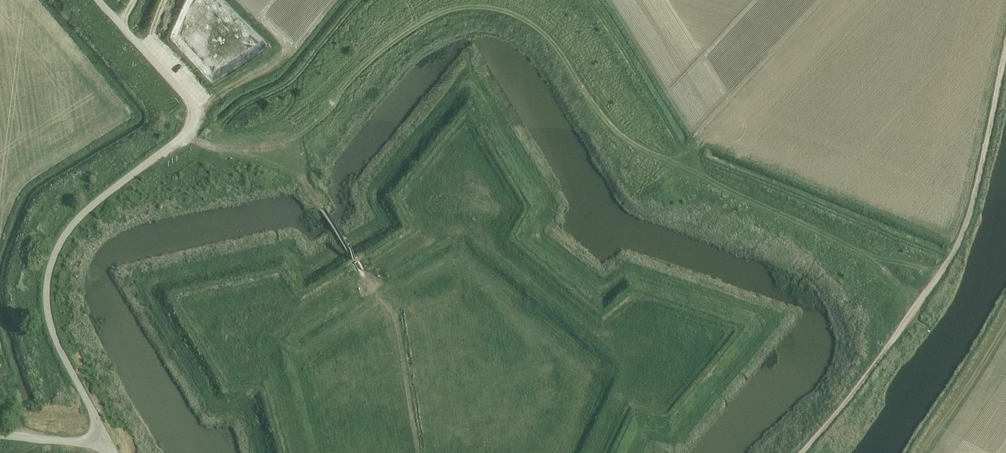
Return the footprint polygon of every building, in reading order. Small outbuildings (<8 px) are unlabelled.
[(308,24),(304,31),(309,34),(313,28),(308,24)] [(199,44),(202,51),(212,48),(210,40),(199,44)] [(168,46),(173,53),(178,50),(173,43),(168,46)] [(244,43),(234,46),(236,54),(246,52),(244,43)] [(270,68),(283,61),(280,56),(267,63),(270,68)]
